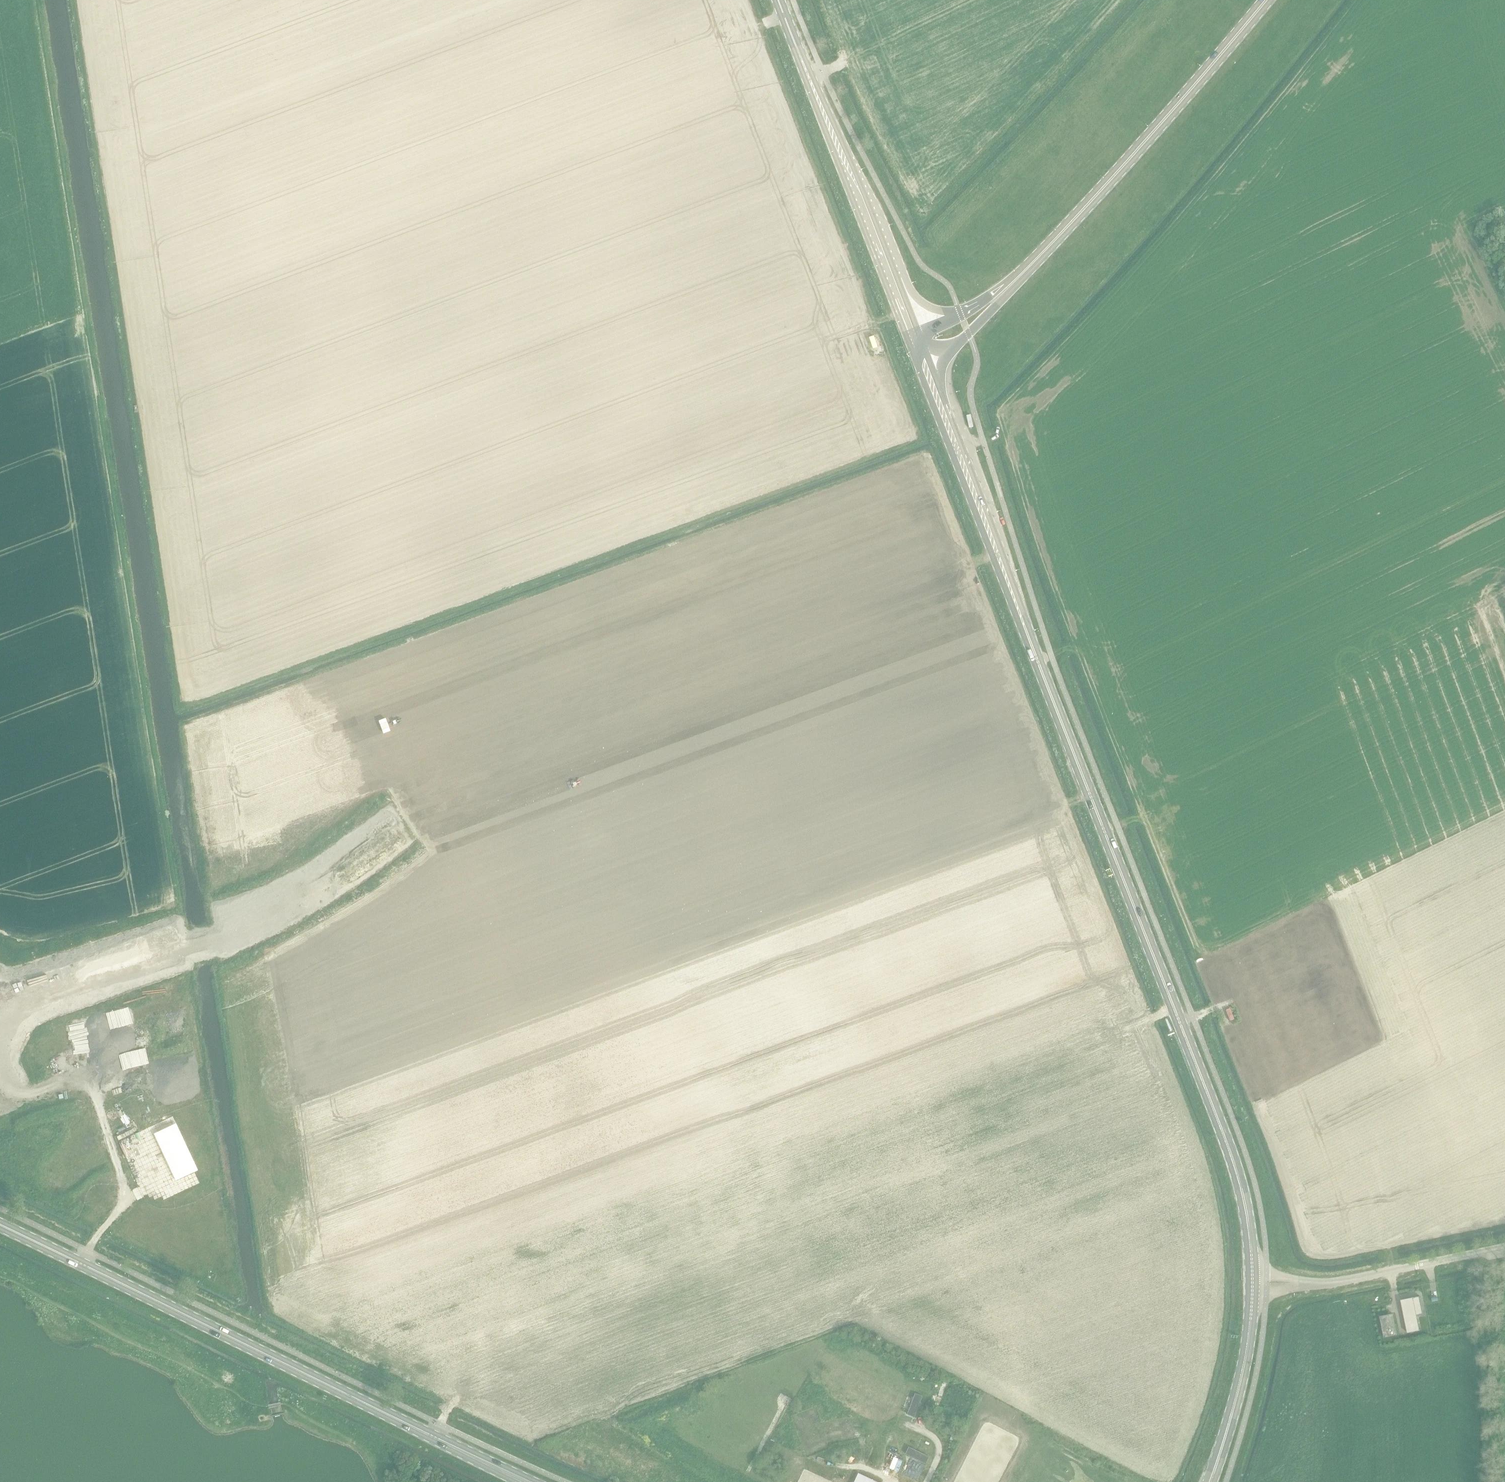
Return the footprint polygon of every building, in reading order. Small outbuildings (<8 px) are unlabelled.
[(175,1121),(153,1131),(177,1180),(199,1169),(175,1121)] [(1401,1300),(1407,1333),(1420,1330),(1413,1297),(1401,1300)] [(1380,1316),(1384,1337),(1397,1334),(1393,1313),(1380,1316)] [(921,1393),(912,1389),(903,1408),(911,1412),(921,1393)] [(930,1453),(911,1445),(906,1455),(926,1464),(930,1453)] [(858,1472),(853,1481),(878,1481),(858,1472)]
